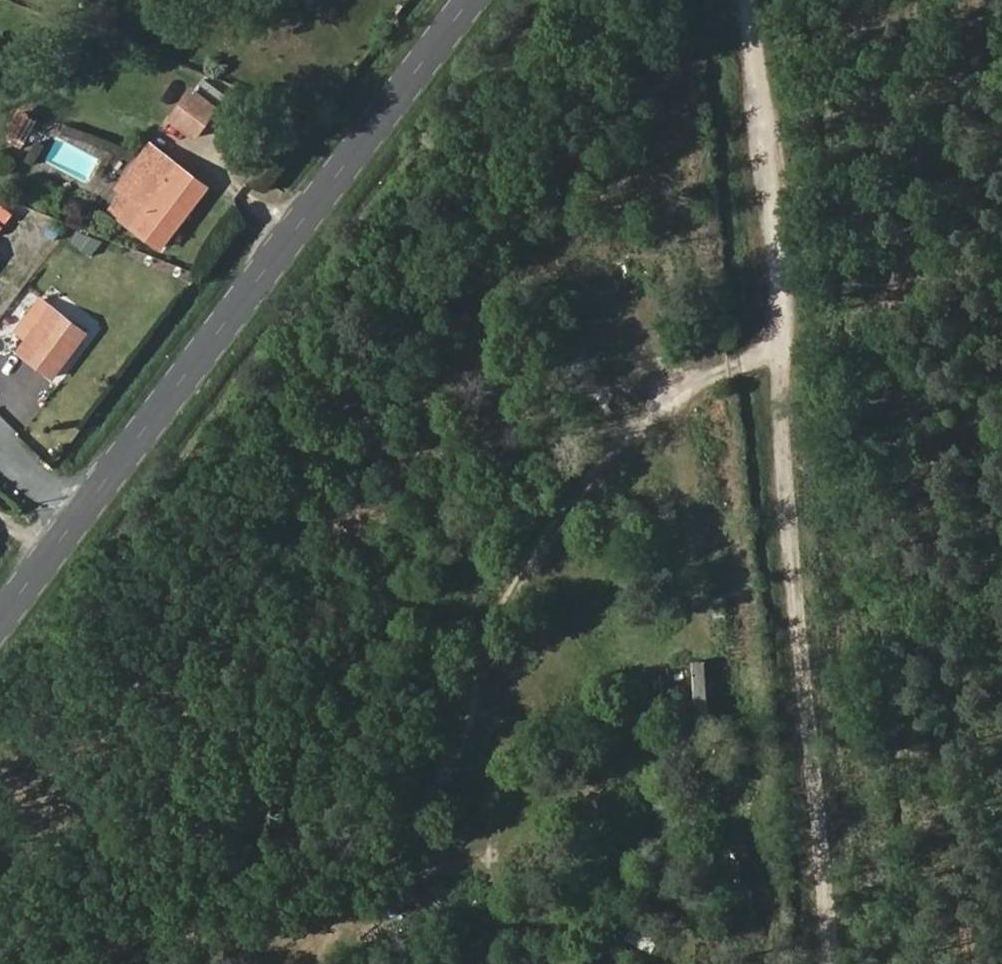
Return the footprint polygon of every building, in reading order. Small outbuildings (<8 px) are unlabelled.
[(195,95),(175,121),(199,139),(218,113),(195,95)] [(38,123),(23,113),(9,136),(23,146),(38,123)] [(121,191),(136,204),(123,221),(162,251),(211,187),(185,167),(181,171),(153,150),(121,191)] [(17,352),(54,381),(90,336),(54,307),(17,352)] [(694,705),(712,703),(708,658),(690,660),(694,705)]
